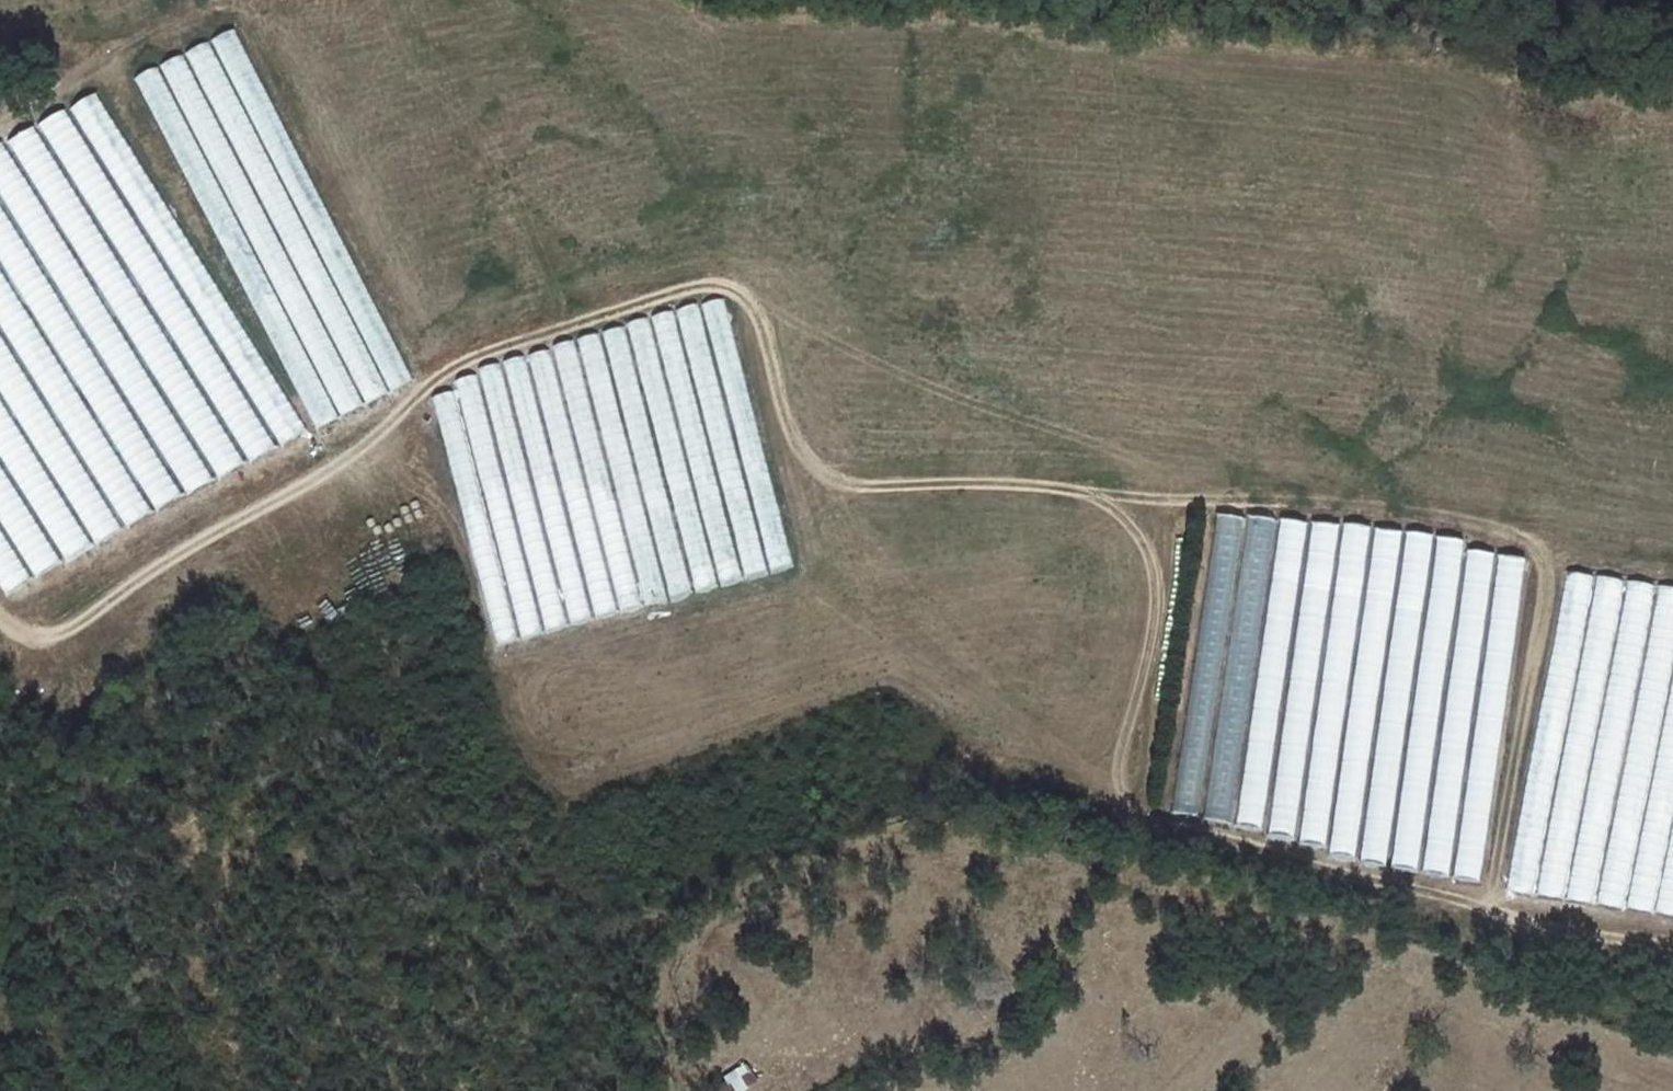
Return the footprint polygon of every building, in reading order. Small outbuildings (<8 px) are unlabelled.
[(209,42),(390,391),(412,379),(231,31),(209,42)] [(184,55),(366,403),(388,392),(206,44),(184,55)] [(160,67),(341,416),(363,404),(182,56),(160,67)] [(135,79),(317,428),(339,416),(157,68),(135,79)] [(93,93),(67,108),(278,445),(304,429),(93,93)] [(63,106),(38,122),(248,458),(274,443),(63,106)] [(33,125),(8,141),(219,478),(244,462),(33,125)] [(0,143),(0,196),(188,496),(214,479),(2,142),(0,143)] [(158,507),(182,492),(0,206),(0,259),(158,507)] [(127,526),(153,512),(0,272),(0,326),(127,526)] [(722,300),(702,305),(771,572),(792,567),(722,300)] [(696,306),(676,311),(746,579),(766,573),(696,306)] [(672,313),(652,318),(722,585),(742,580),(672,313)] [(647,320),(627,325),(696,591),(716,586),(647,320)] [(623,327),(603,332),(672,597),(692,592),(623,327)] [(598,334),(577,339),(646,604),(666,599),(598,334)] [(96,541),(121,526),(0,336),(0,390),(96,541)] [(573,341),(553,346),(621,611),(641,606),(573,341)] [(548,350),(528,355),(595,615),(615,610),(548,350)] [(523,357),(503,362),(570,622),(591,616),(523,357)] [(500,363),(478,369),(546,629),(567,624),(500,363)] [(454,382),(521,637),(543,632),(476,377),(454,382)] [(432,397),(497,644),(518,638),(453,392),(432,397)] [(65,559),(91,543),(0,399),(0,456),(65,559)] [(60,559),(0,465),(0,517),(37,574),(60,559)] [(1218,513),(1171,812),(1201,817),(1247,518),(1218,513)] [(1249,519),(1203,818),(1232,822),(1278,523),(1249,519)] [(1308,523),(1281,519),(1234,825),(1261,829),(1308,523)] [(1313,523),(1268,834),(1292,837),(1336,527),(1313,523)] [(1370,527),(1343,524),(1299,842),(1326,846),(1370,527)] [(5,595),(33,578),(0,527),(0,587),(5,595)] [(1402,532),(1375,528),(1328,854),(1355,858),(1402,532)] [(1432,537),(1407,533),(1360,862),(1385,866),(1432,537)] [(1465,540),(1440,536),(1393,865),(1418,869),(1465,540)] [(1493,554),(1468,551),(1423,870),(1448,874),(1493,554)] [(1524,559),(1499,555),(1454,875),(1478,878),(1524,559)] [(1569,573),(1506,891),(1530,896),(1593,578),(1569,573)] [(1599,577),(1536,895),(1560,900),(1623,582),(1599,577)] [(1630,580),(1566,898),(1590,903),(1654,585),(1630,580)] [(1598,903),(1622,908),(1672,652),(1672,588),(1661,585),(1598,903)] [(1628,908),(1652,913),(1672,807),(1672,681),(1628,908)] [(1655,912),(1672,915),(1672,824),(1655,912)]
